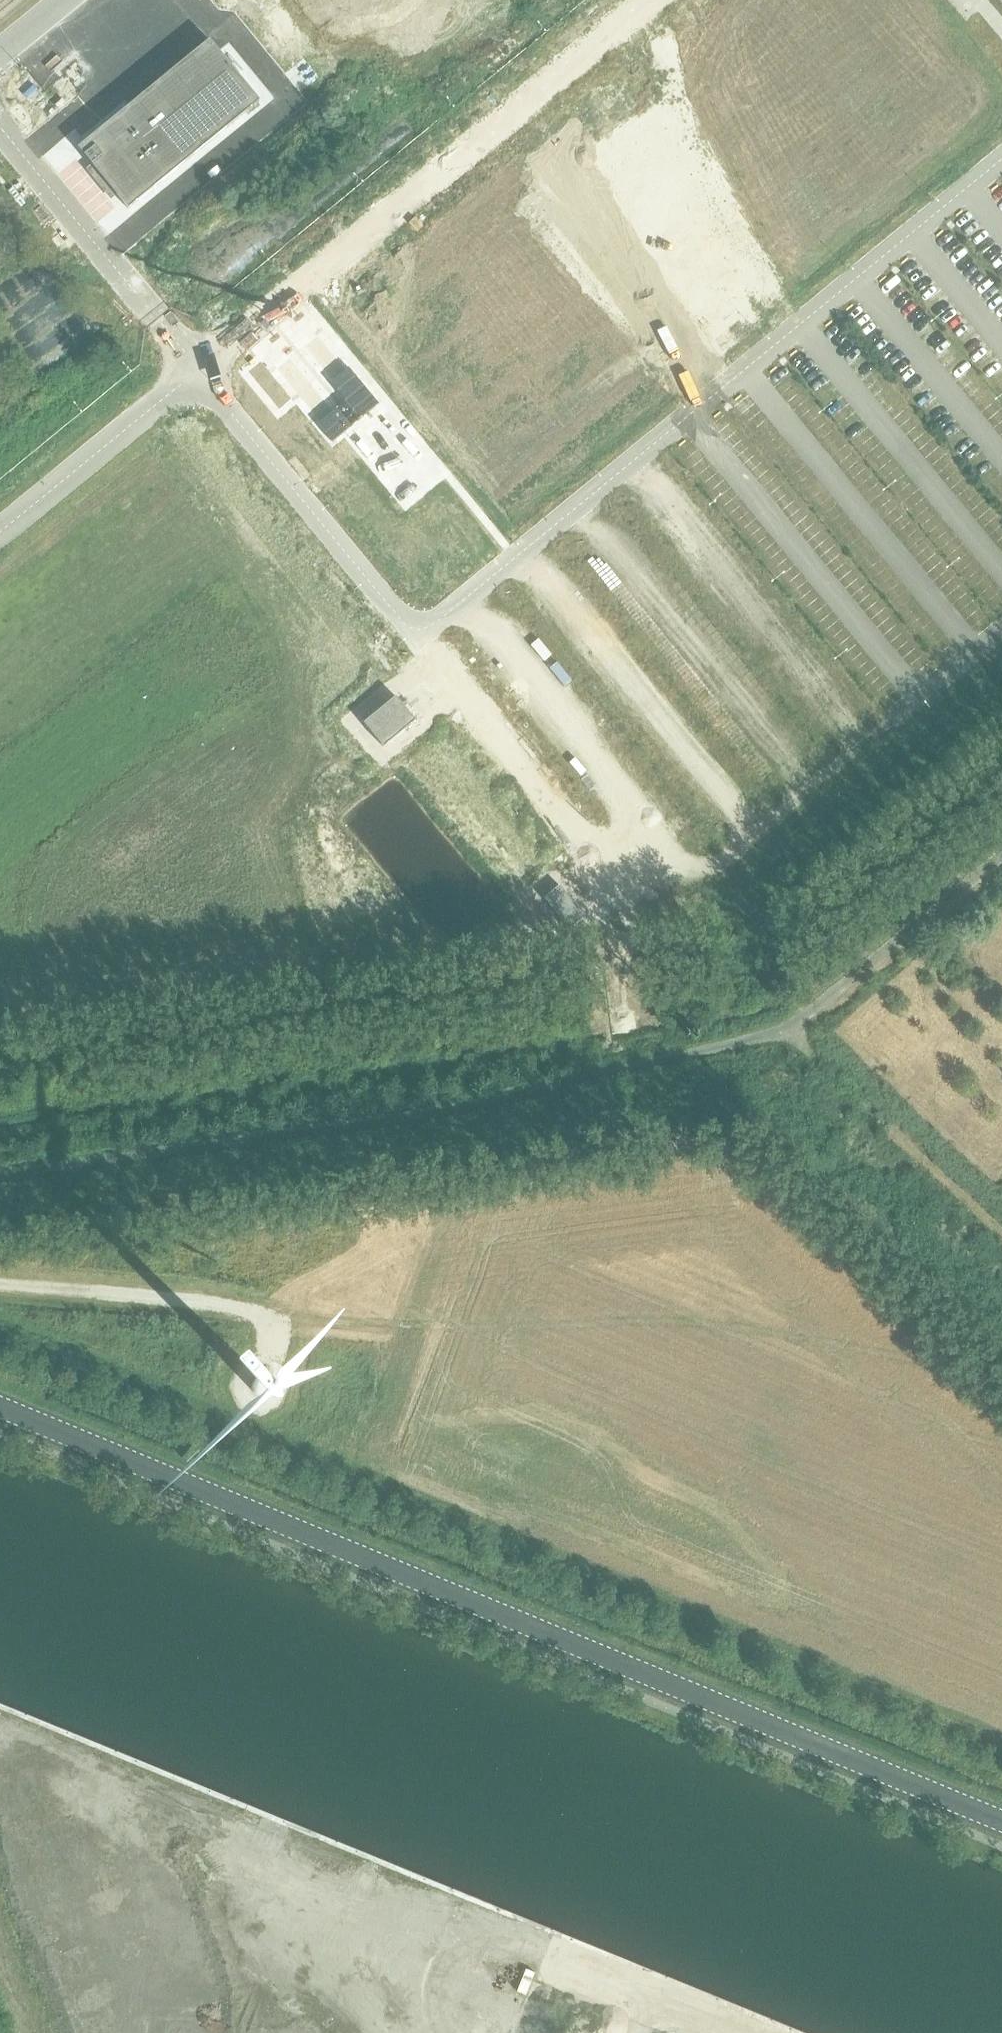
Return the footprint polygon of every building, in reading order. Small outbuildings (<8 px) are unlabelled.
[(214,40),(83,148),(133,209),(264,101),(214,40)] [(378,404),(318,331),(271,369),(332,443),(378,404)] [(415,721),(396,697),(364,724),(383,747),(415,721)]
